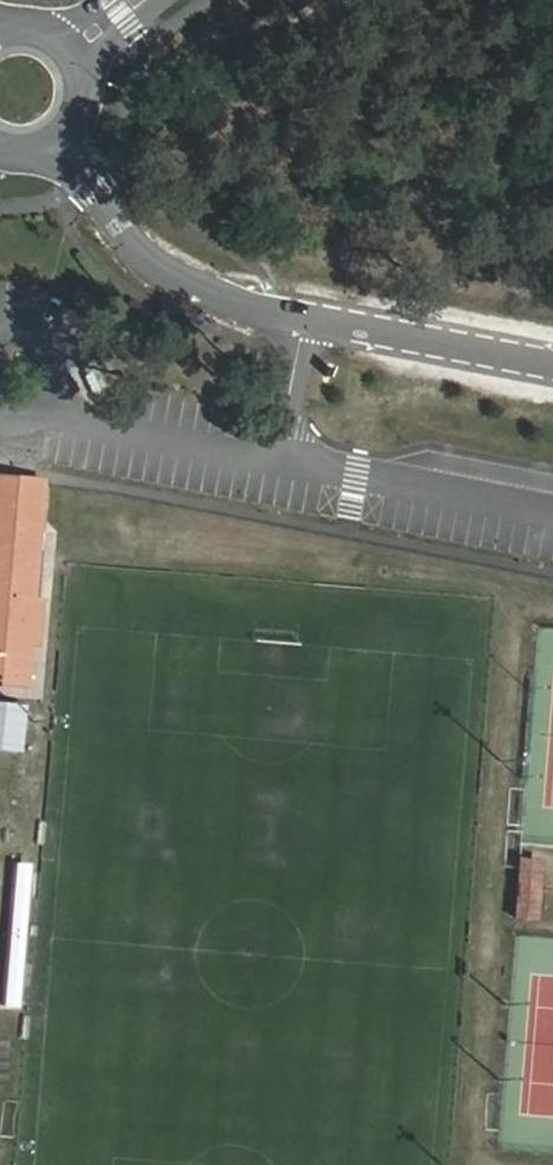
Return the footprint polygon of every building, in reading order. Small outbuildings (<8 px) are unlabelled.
[(35,538),(38,501),(29,500),(30,484),(0,481),(0,528),(35,538)] [(40,485),(30,484),(29,500),(38,501),(40,485)] [(0,528),(0,540),(34,550),(35,538),(0,528)] [(15,679),(17,657),(25,659),(27,643),(30,602),(34,550),(0,540),(0,678),(15,679)] [(37,603),(30,602),(27,643),(34,644),(37,603)] [(23,687),(25,659),(17,657),(15,679),(0,678),(0,686),(23,687)] [(534,918),(538,862),(521,860),(517,885),(514,916),(534,918)]
